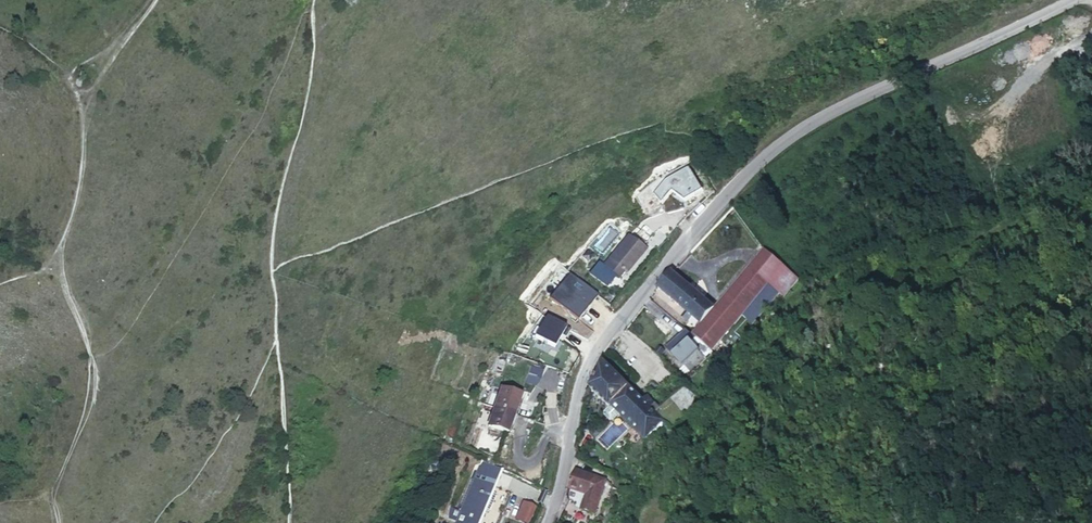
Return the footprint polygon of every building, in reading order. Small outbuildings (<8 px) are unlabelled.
[(606,257),(623,271),(641,249),(625,236),(606,257)] [(800,282),(766,251),(716,304),(715,305),(740,327),(782,291),(787,296),(800,282)] [(716,304),(674,267),(660,285),(684,305),(678,313),(685,319),(691,312),(701,321),(695,327),(699,331),(718,346),(740,327),(715,305),(716,304)] [(546,314),(534,333),(553,345),(565,325),(546,314)] [(699,331),(695,327),(689,332),(693,337),(699,331)] [(689,370),(694,367),(718,346),(699,331),(693,337),(689,332),(685,332),(677,340),(676,344),(680,348),(678,349),(686,358),(681,362),(689,370)] [(592,379),(589,386),(611,408),(614,404),(621,411),(639,393),(604,360),(592,379)] [(488,405),(506,413),(514,395),(496,387),(488,405)] [(639,393),(621,411),(622,412),(648,437),(666,419),(652,408),(660,401),(649,391),(643,397),(639,393)] [(621,411),(614,404),(611,408),(608,410),(608,413),(613,418),(616,418),(622,412),(621,411)] [(488,405),(480,425),(498,433),(506,413),(488,405)] [(483,521),(488,508),(482,505),(494,480),(488,478),(496,464),(480,456),(461,493),(466,495),(460,510),(483,521)] [(488,508),(506,469),(496,464),(488,478),(494,480),(482,505),(488,508)] [(605,477),(575,467),(568,484),(568,485),(586,491),(581,506),(594,510),(599,494),(605,477)] [(514,518),(525,522),(526,522),(534,504),(522,498),(514,518)]
